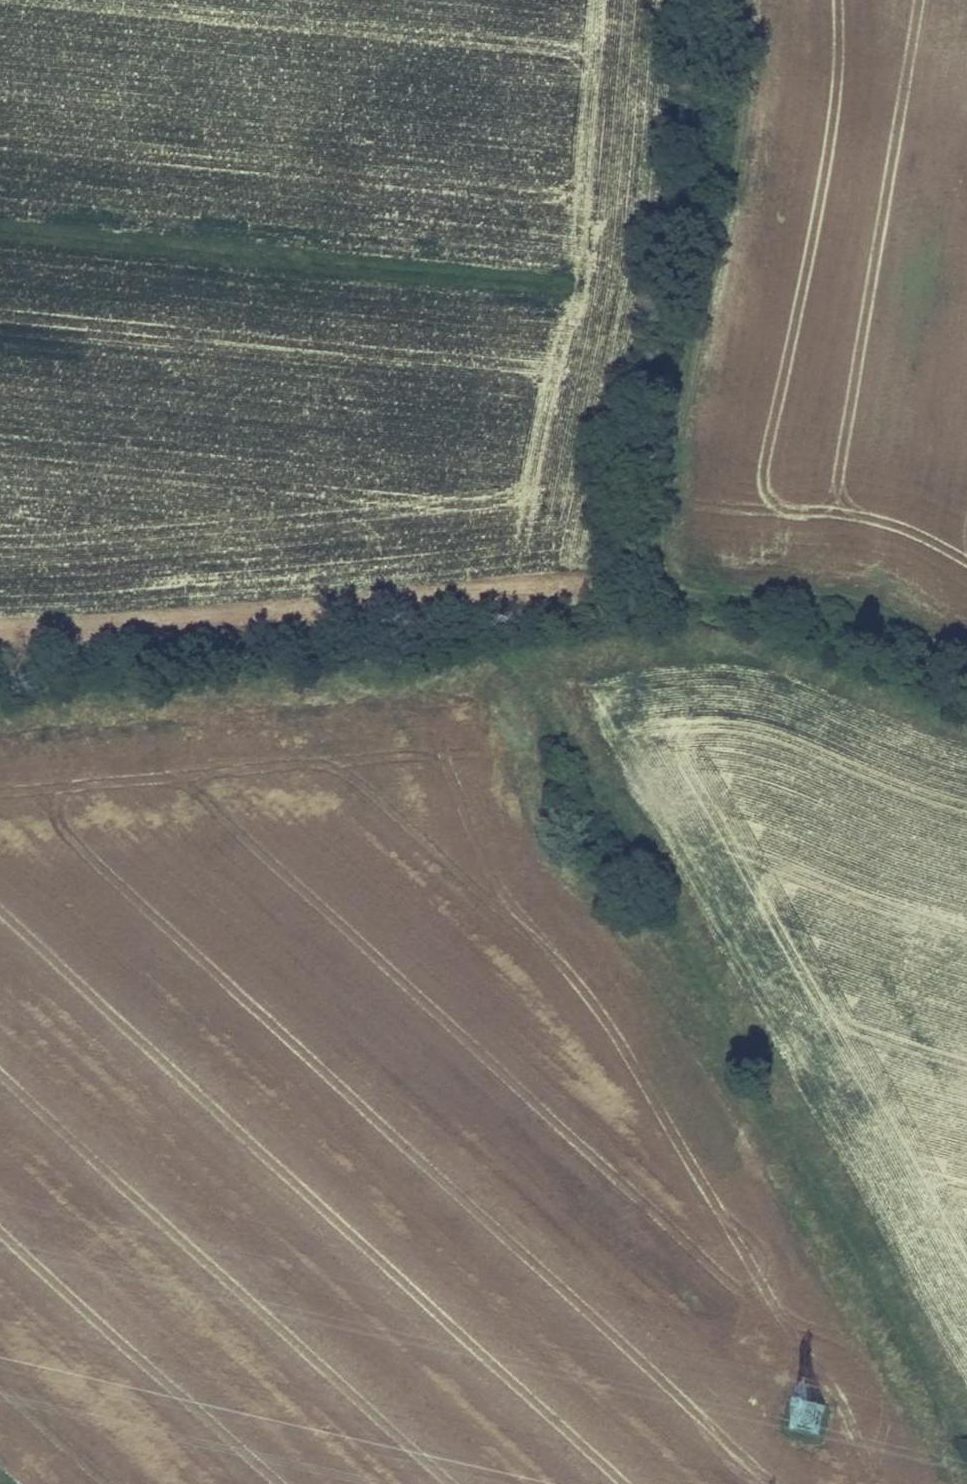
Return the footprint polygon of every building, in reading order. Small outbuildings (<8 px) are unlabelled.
[(786,1433),(820,1435),(823,1402),(788,1400),(786,1433)]
